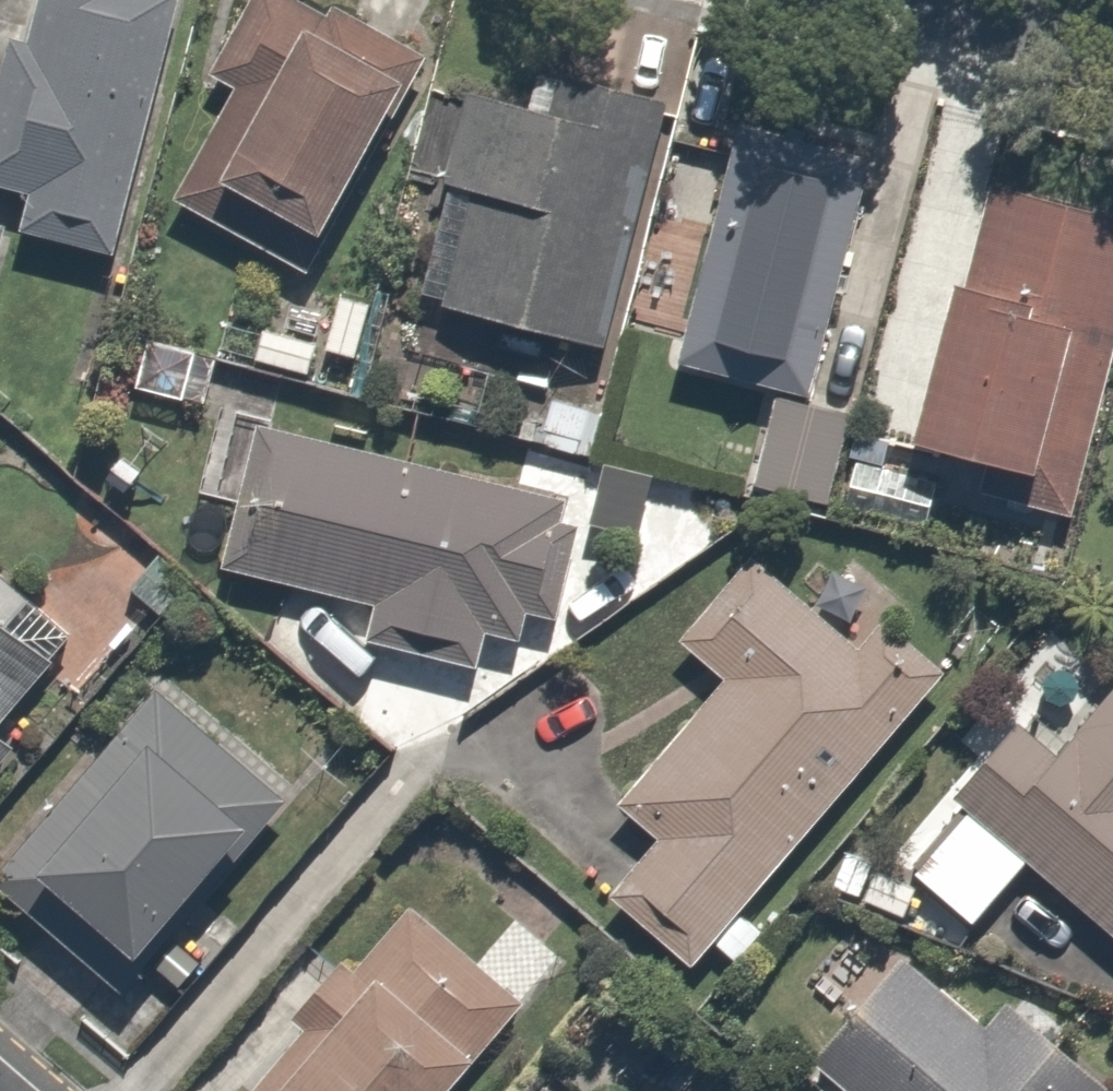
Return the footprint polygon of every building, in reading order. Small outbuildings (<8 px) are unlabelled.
[(177,0),(35,0),(23,37),(4,31),(0,45),(0,191),(25,198),(16,226),(101,252),(177,0)] [(423,64),(330,0),(252,0),(203,71),(233,91),(164,192),(279,272),(423,64)] [(596,352),(659,121),(533,87),(526,111),(452,91),(430,175),(458,183),(424,306),(596,352)] [(871,178),(733,136),(665,357),(803,399),(871,178)] [(978,463),(971,491),(1063,517),(1088,426),(1112,337),(1112,217),(984,181),(910,444),(978,463)] [(372,302),(336,291),(319,349),(355,360),(372,302)] [(311,333),(258,323),(251,367),(304,376),(311,333)] [(617,418),(540,397),(527,447),(603,468),(617,418)] [(847,416),(766,401),(749,489),(831,504),(847,416)] [(590,509),(249,430),(215,578),(368,613),(359,654),(471,679),(484,622),(560,639),(590,509)] [(0,585),(0,748),(45,692),(58,703),(139,600),(65,541),(19,599),(0,585)] [(766,933),(736,906),(954,663),(887,604),(849,646),(752,559),(679,641),(715,674),(608,794),(656,838),(593,908),(672,978),(706,940),(736,967),(766,933)] [(1023,714),(949,803),(965,816),(919,871),(980,922),(1027,867),(1112,939),(1112,689),(1064,748),(1023,714)] [(160,693),(0,864),(0,889),(112,993),(284,808),(160,693)] [(397,910),(245,1090),(433,1090),(507,1002),(397,910)] [(1012,996),(983,1028),(898,953),(801,1063),(833,1090),(1112,1090),(1112,1086),(1012,996)] [(552,1081),(542,1090),(563,1090),(552,1081)]
